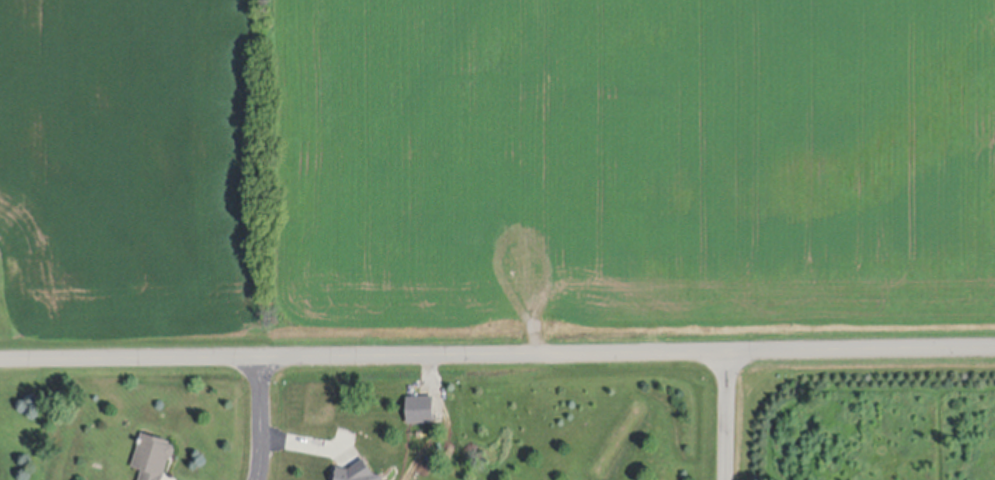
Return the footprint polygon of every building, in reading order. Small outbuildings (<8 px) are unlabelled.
[(489,210),(489,209),(488,209),(487,209),(487,208),(488,208),(488,207),(488,206),(488,205),(488,204),(488,203),(488,202),(489,202),(489,201),(490,201),(490,200),(491,200),(491,199),(492,199),(493,199),(494,199),(495,199),(496,199),(497,199),(497,200),(498,200),(499,201),(499,202),(500,202),(500,203),(500,204),(501,204),(501,205),(501,206),(500,206),(500,207),(500,208),(500,209),(499,209),(499,210),(498,210),(498,211),(497,211),(496,211),(496,212),(495,212),(494,212),(493,212),(492,211),(491,211),(490,210),(489,210)] [(164,474),(162,479),(138,479),(142,469),(131,466),(142,432),(169,440),(168,444),(173,446),(174,449),(173,456),(169,458),(164,474)] [(385,475),(384,479),(336,479),(337,473),(336,473),(338,466),(349,468),(364,458),(375,474),(385,475)]
